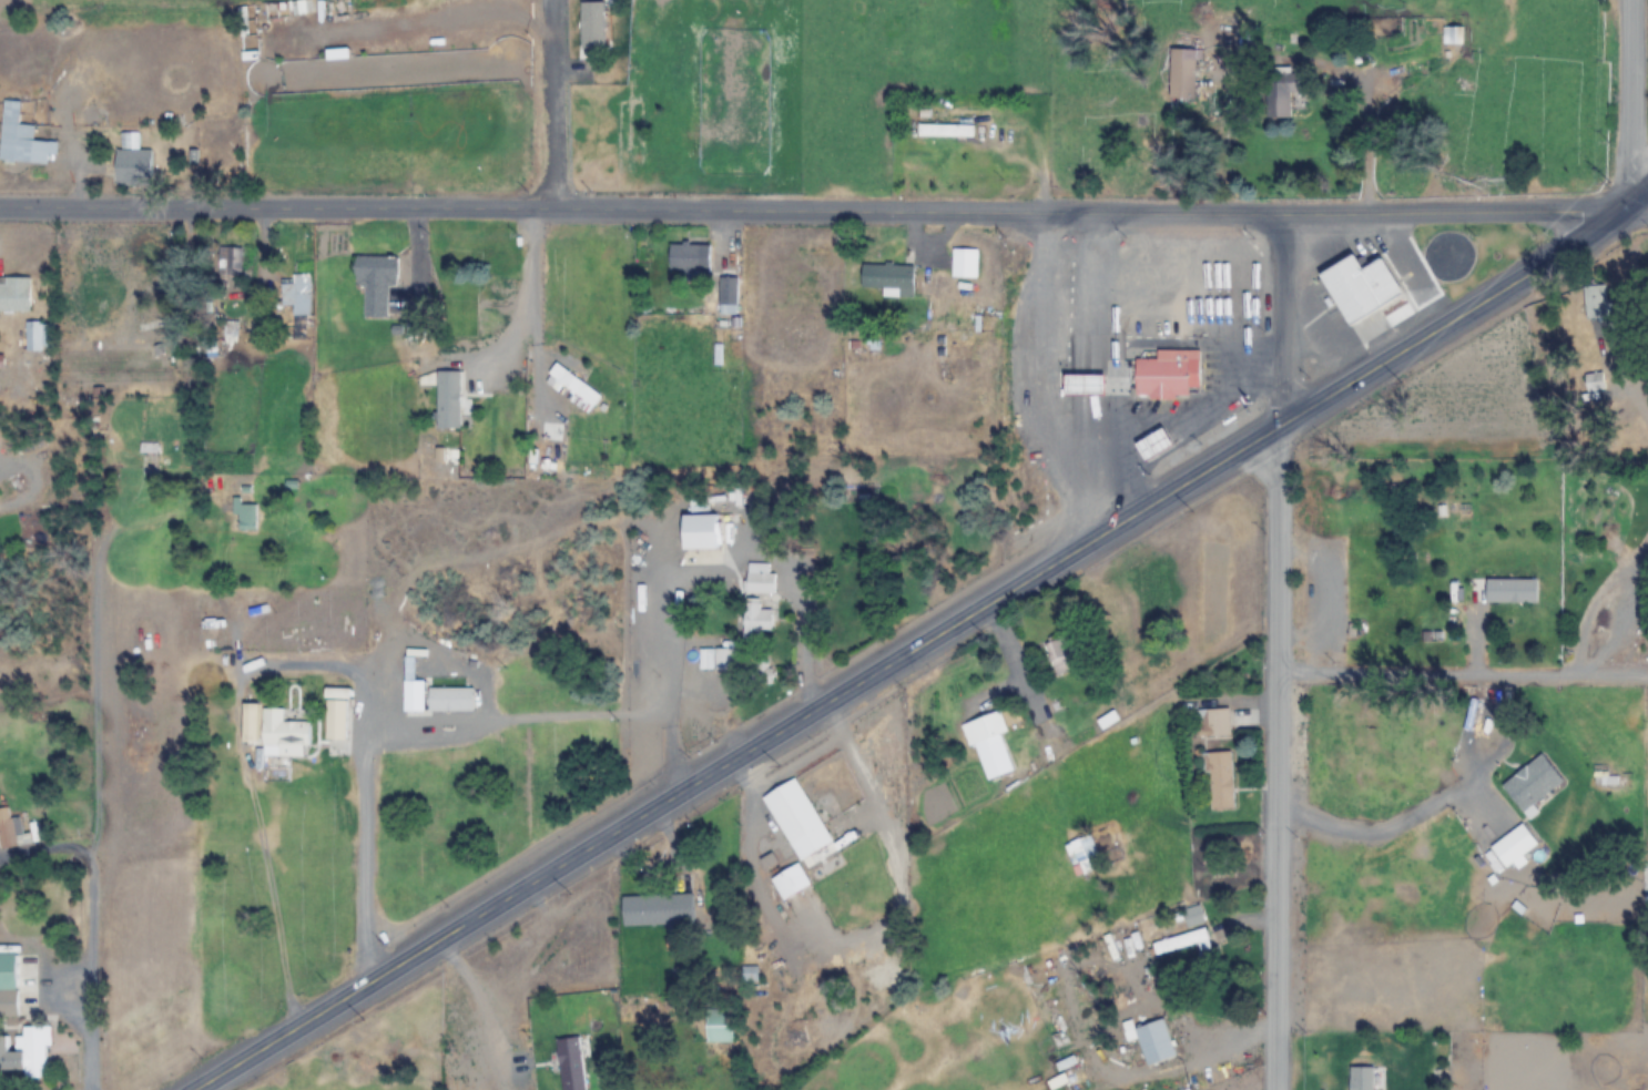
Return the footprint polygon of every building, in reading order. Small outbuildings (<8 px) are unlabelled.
[(584,51),(607,50),(606,0),(592,0),(593,21),(583,22),(584,51)] [(1443,45),(1464,45),(1464,27),(1443,27),(1443,45)] [(1197,50),(1170,50),(1170,97),(1196,98),(1197,50)] [(1295,95),(1295,69),(1266,69),(1266,120),(1290,120),(1290,95),(1295,95)] [(3,100),(0,161),(49,164),(50,156),(58,156),(58,142),(34,141),(35,126),(19,126),(20,101),(3,100)] [(973,137),(973,126),(919,126),(919,137),(973,137)] [(122,132),(121,149),(117,149),(116,185),(152,186),(152,150),(140,149),(140,133),(122,132)] [(670,270),(701,270),(701,244),(670,244),(670,270)] [(219,275),(241,275),(241,247),(219,247),(219,275)] [(978,250),(953,250),(953,278),(978,278),(978,250)] [(1318,275),(1350,326),(1405,297),(1382,258),(1362,268),(1353,254),(1318,275)] [(364,286),(364,319),(388,319),(389,286),(398,286),(398,257),(355,256),(355,286),(364,286)] [(914,265),(862,264),(862,288),(884,288),(884,297),(913,297),(914,265)] [(311,315),(311,273),(292,273),(292,283),(281,283),(281,305),(292,305),(292,315),(311,315)] [(30,311),(30,277),(0,277),(0,311),(30,311)] [(720,278),(720,314),(736,314),(736,278),(720,278)] [(1606,319),(1606,287),(1586,287),(1586,319),(1606,319)] [(27,321),(27,351),(46,351),(46,321),(27,321)] [(1200,388),(1200,351),(1157,350),(1157,359),(1136,359),(1135,399),(1189,399),(1189,388),(1200,388)] [(599,399),(559,363),(551,372),(591,408),(599,399)] [(460,372),(437,372),(437,429),(460,429),(460,372)] [(1155,456),(1172,444),(1162,428),(1144,440),(1155,456)] [(233,503),(233,516),(238,516),(238,531),(257,531),(257,503),(233,503)] [(682,550),(725,550),(725,537),(733,537),(733,514),(682,514),(682,550)] [(775,564),(745,564),(744,634),(774,634),(775,564)] [(1486,603),(1537,603),(1537,580),(1486,580),(1486,603)] [(1062,638),(1043,645),(1056,676),(1074,668),(1062,638)] [(699,670),(738,670),(738,648),(699,648),(699,670)] [(474,687),(429,687),(429,711),(474,711),(474,687)] [(310,722),(284,721),(284,708),(263,708),(263,756),(310,756),(310,722)] [(1229,708),(1197,708),(1197,736),(1229,736),(1229,708)] [(986,781),(1016,771),(997,712),(961,723),(968,747),(975,745),(986,781)] [(1210,809),(1234,808),(1231,752),(1207,753),(1210,809)] [(1563,781),(1541,754),(1501,785),(1523,813),(1563,781)] [(823,826),(796,777),(761,797),(788,845),(823,826)] [(23,837),(21,817),(11,818),(9,807),(0,808),(0,849),(23,846),(22,837),(23,837)] [(1538,845),(1522,824),(1490,847),(1505,869),(1538,845)] [(1078,877),(1095,869),(1091,859),(1099,855),(1089,834),(1063,846),(1078,877)] [(770,879),(784,901),(811,885),(798,862),(770,879)] [(692,893),(622,895),(622,925),(692,923),(692,893)] [(1182,910),(1188,928),(1205,923),(1199,905),(1182,910)] [(1197,944),(1199,951),(1211,948),(1206,928),(1152,941),(1155,954),(1197,944)] [(18,1016),(17,953),(0,953),(0,1016),(18,1016)] [(706,1013),(706,1042),(732,1042),(732,1013),(706,1013)] [(1163,1018),(1134,1028),(1146,1065),(1175,1056),(1163,1018)] [(23,1027),(23,1051),(9,1051),(9,1036),(0,1036),(0,1071),(25,1071),(25,1077),(47,1077),(47,1027),(23,1027)] [(1374,1066),(1350,1066),(1350,1089),(1374,1089),(1374,1066)]
